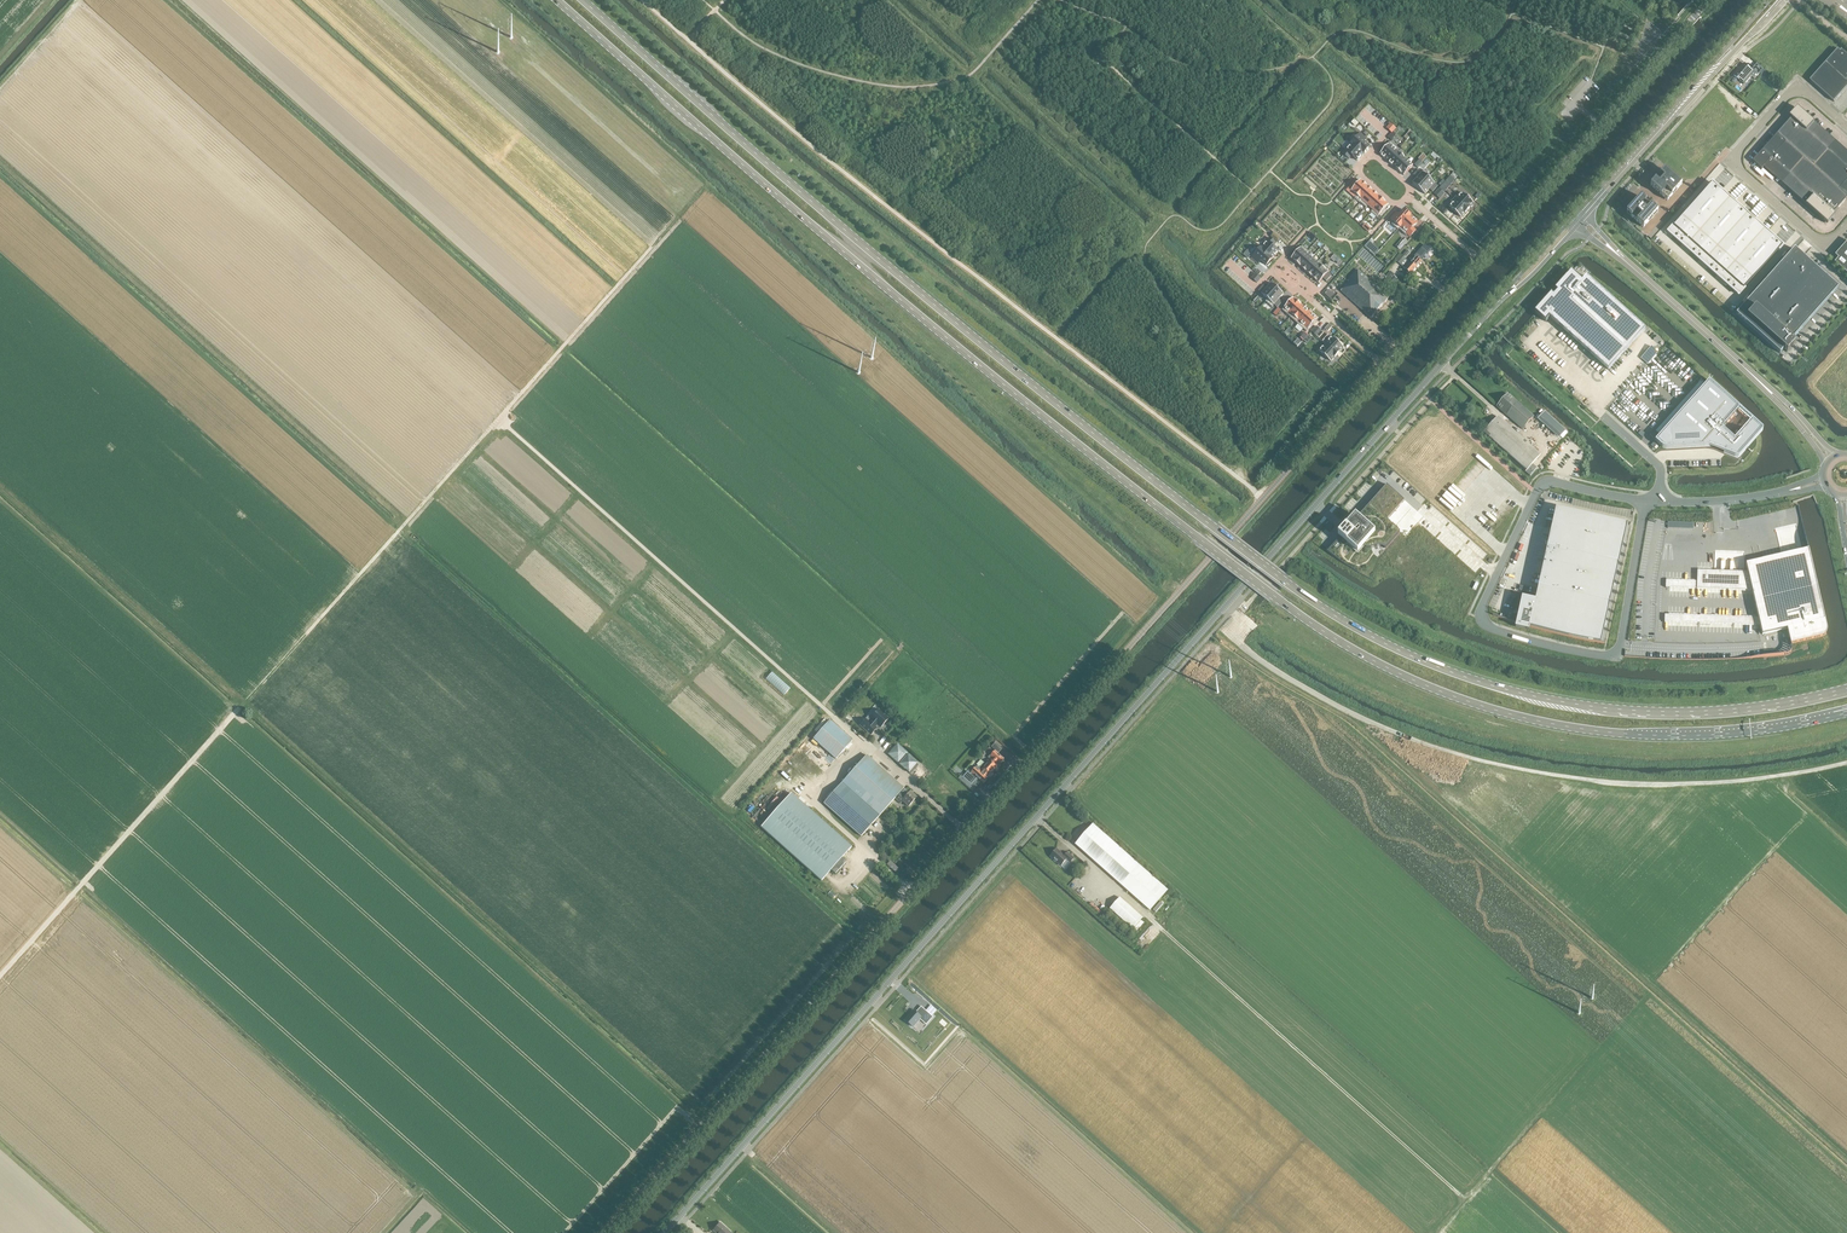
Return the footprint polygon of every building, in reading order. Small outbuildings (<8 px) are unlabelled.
[(1811,81),(1835,102),(1835,101),(1846,88),(1846,54),(1842,50),(1841,52),(1838,50),(1811,81)] [(1749,74),(1752,70),(1751,70),(1745,64),(1734,76),(1742,82),(1749,74)] [(1755,79),(1763,69),(1757,64),(1751,70),(1752,70),(1749,74),(1755,79)] [(1830,137),(1810,119),(1797,107),(1789,117),(1791,118),(1766,147),(1753,162),(1762,170),(1764,167),(1776,178),(1774,176),(1781,167),(1797,181),(1789,190),(1787,188),(1827,224),(1835,215),(1833,213),(1846,198),(1846,158),(1842,164),(1820,144),(1827,135),(1830,137)] [(1359,123),(1354,118),(1348,124),(1353,129),(1359,123)] [(1413,133),(1410,130),(1404,137),(1407,140),(1413,133)] [(1356,135),(1350,141),(1351,142),(1363,153),(1363,154),(1364,154),(1370,147),(1364,142),(1367,139),(1361,134),(1358,137),(1356,135)] [(1346,150),(1343,153),(1349,159),(1352,156),(1357,161),(1363,154),(1363,153),(1351,142),(1344,149),(1346,150)] [(1391,142),(1380,154),(1388,161),(1397,151),(1399,149),(1391,142)] [(1397,151),(1388,161),(1396,168),(1396,169),(1405,158),(1399,153),(1397,151)] [(1427,156),(1423,153),(1418,158),(1422,162),(1427,156)] [(1405,158),(1396,169),(1401,173),(1404,176),(1413,165),(1405,158)] [(1417,178),(1412,183),(1419,189),(1428,178),(1429,178),(1431,176),(1424,170),(1422,172),(1419,170),(1414,175),(1417,178)] [(1665,170),(1650,186),(1667,201),(1682,185),(1665,170)] [(1455,180),(1450,176),(1439,188),(1442,190),(1443,189),(1445,190),(1455,180)] [(1428,178),(1419,189),(1425,194),(1429,189),(1432,192),(1438,186),(1435,183),(1429,178),(1428,178)] [(1354,182),(1348,188),(1351,191),(1357,196),(1366,185),(1361,180),(1357,185),(1354,182)] [(1674,226),(1669,231),(1677,237),(1676,238),(1680,242),(1680,241),(1694,253),(1693,254),(1697,257),(1698,256),(1712,268),(1711,269),(1714,273),(1715,272),(1729,284),(1728,285),(1732,288),(1733,287),(1740,294),(1744,288),(1779,250),(1783,246),(1775,239),(1754,221),(1754,220),(1740,208),(1719,190),(1720,190),(1712,183),(1709,187),(1674,226)] [(1357,196),(1355,198),(1360,202),(1360,203),(1372,190),(1366,185),(1357,196)] [(1372,190),(1360,203),(1366,207),(1366,208),(1368,206),(1377,195),(1372,190)] [(1460,192),(1454,199),(1467,211),(1473,204),(1460,192)] [(1377,195),(1368,206),(1373,210),(1383,200),(1377,195)] [(1641,197),(1627,213),(1644,228),(1658,212),(1641,197)] [(1454,199),(1448,205),(1461,217),(1467,211),(1454,199)] [(1373,210),(1371,212),(1377,218),(1388,205),(1383,200),(1373,210)] [(1444,213),(1448,210),(1442,204),(1438,208),(1444,213)] [(1396,213),(1390,219),(1393,222),(1391,224),(1398,229),(1398,230),(1399,229),(1410,216),(1411,216),(1404,210),(1399,216),(1396,213)] [(1410,216),(1399,229),(1406,235),(1407,234),(1410,237),(1416,231),(1413,228),(1417,222),(1410,216)] [(1266,240),(1259,247),(1272,258),(1278,251),(1273,247),(1276,244),(1270,238),(1267,241),(1266,240)] [(1835,255),(1838,258),(1834,263),(1846,274),(1846,242),(1835,255)] [(1413,257),(1409,262),(1416,268),(1421,262),(1421,261),(1424,257),(1423,256),(1426,253),(1427,254),(1429,252),(1430,250),(1428,248),(1425,245),(1415,256),(1416,257),(1415,258),(1413,256),(1413,257)] [(1255,255),(1252,258),(1258,263),(1261,260),(1266,266),(1272,259),(1272,258),(1259,247),(1259,246),(1252,253),(1255,255)] [(1303,246),(1291,258),(1297,263),(1306,253),(1307,253),(1309,251),(1308,251),(1303,246)] [(1838,288),(1795,249),(1736,314),(1780,353),(1784,349),(1787,352),(1795,343),(1792,340),(1838,288)] [(1402,256),(1397,261),(1397,262),(1400,264),(1403,261),(1406,264),(1409,262),(1405,259),(1410,253),(1407,250),(1402,256)] [(1306,253),(1297,263),(1302,268),(1312,258),(1307,253),(1306,253)] [(1312,258),(1302,268),(1308,273),(1317,263),(1312,258)] [(1406,265),(1405,266),(1406,268),(1405,269),(1411,274),(1416,268),(1409,262),(1406,265)] [(1317,263),(1308,273),(1313,278),(1323,268),(1322,267),(1317,263)] [(1323,268),(1313,278),(1319,283),(1323,279),(1326,281),(1331,275),(1328,273),(1330,270),(1324,265),(1322,267),(1323,268)] [(1371,318),(1389,297),(1358,270),(1348,282),(1349,283),(1341,292),(1371,318)] [(1609,370),(1645,329),(1586,277),(1582,281),(1571,271),(1555,290),(1557,292),(1554,296),(1551,294),(1535,312),(1541,317),(1546,322),(1550,318),(1609,370)] [(1264,285),(1258,291),(1261,294),(1267,299),(1268,300),(1278,289),(1271,283),(1267,288),(1264,285)] [(1267,299),(1265,302),(1272,307),(1274,305),(1277,308),(1282,302),(1279,299),(1284,294),(1278,289),(1268,300),(1267,299)] [(1328,290),(1324,294),(1330,299),(1334,295),(1328,290)] [(1255,303),(1260,298),(1256,295),(1251,299),(1255,303)] [(1293,298),(1282,310),(1290,317),(1301,305),(1296,300),(1293,298)] [(1301,305),(1290,317),(1298,324),(1309,312),(1301,305)] [(1309,312),(1298,324),(1306,332),(1317,319),(1309,312)] [(1286,337),(1292,331),(1289,328),(1283,334),(1286,337)] [(1319,329),(1314,334),(1319,338),(1323,332),(1319,329)] [(1307,343),(1312,338),(1308,335),(1304,341),(1307,343)] [(1329,335),(1323,342),(1326,345),(1337,355),(1343,348),(1332,338),(1329,335)] [(1326,345),(1320,351),(1331,361),(1337,355),(1326,345)] [(1709,381),(1655,441),(1662,446),(1664,447),(1666,448),(1668,448),(1709,446),(1717,446),(1724,452),(1737,457),(1738,457),(1739,456),(1763,430),(1763,429),(1752,419),(1735,439),(1722,428),(1739,408),(1709,381)] [(1509,394),(1498,406),(1497,407),(1522,430),(1534,417),(1509,394)] [(1544,412),(1538,419),(1559,438),(1566,431),(1544,412)] [(1490,427),(1488,429),(1485,433),(1522,467),(1526,470),(1527,471),(1532,475),(1537,469),(1532,465),(1541,455),(1536,451),(1498,418),(1490,427)] [(1400,532),(1387,520),(1404,500),(1387,485),(1358,517),(1356,515),(1355,515),(1355,517),(1351,520),(1350,521),(1350,522),(1338,535),(1340,537),(1341,538),(1334,545),(1328,552),(1334,556),(1335,556),(1341,550),(1347,543),(1358,553),(1358,552),(1358,553),(1364,546),(1364,547),(1365,548),(1367,548),(1368,548),(1369,548),(1370,548),(1372,548),(1373,547),(1375,547),(1376,547),(1377,546),(1379,546),(1380,546),(1381,546),(1383,546),(1384,547),(1385,548),(1400,532)] [(1493,615),(1497,617),(1501,618),(1506,620),(1511,622),(1516,623),(1515,628),(1529,631),(1530,627),(1544,631),(1558,634),(1575,638),(1589,641),(1604,643),(1605,643),(1601,642),(1615,581),(1620,559),(1627,524),(1556,508),(1536,600),(1522,597),(1516,622),(1513,621),(1509,620),(1504,618),(1499,617),(1493,615)] [(1419,543),(1425,532),(1419,529),(1413,539),(1419,543)] [(1420,545),(1427,548),(1432,538),(1426,534),(1420,545)] [(1665,615),(1665,622),(1712,624),(1760,625),(1762,635),(1787,629),(1791,644),(1819,637),(1821,637),(1822,636),(1823,636),(1824,636),(1824,635),(1825,635),(1826,634),(1826,633),(1827,632),(1827,631),(1827,629),(1827,628),(1827,627),(1826,626),(1825,621),(1808,549),(1746,563),(1748,572),(1697,571),(1697,582),(1666,580),(1666,588),(1752,591),(1759,618),(1665,615)] [(1252,632),(1257,624),(1252,620),(1247,629),(1252,632)] [(1789,644),(1781,646),(1782,654),(1791,652),(1789,644)] [(784,696),(790,688),(772,672),(766,679),(784,696)] [(865,719),(860,725),(871,735),(876,729),(875,728),(878,725),(880,728),(888,719),(878,710),(871,718),(868,716),(865,719)] [(836,759),(853,741),(830,720),(813,739),(836,759)] [(991,760),(987,765),(994,771),(999,766),(997,763),(999,764),(1005,759),(998,753),(1002,748),(996,743),(991,747),(995,751),(989,757),(991,760)] [(898,761),(906,752),(897,744),(889,754),(898,761)] [(910,771),(918,762),(909,754),(901,763),(910,771)] [(867,755),(843,782),(824,803),(861,836),(895,798),(901,803),(903,801),(909,807),(917,798),(910,792),(909,792),(867,755)] [(968,772),(963,777),(971,785),(978,777),(979,778),(979,779),(983,783),(994,771),(985,763),(980,768),(978,766),(977,768),(976,767),(972,772),(972,773),(971,774),(968,772)] [(782,770),(792,780),(797,775),(787,765),(782,770)] [(844,775),(847,772),(844,769),(838,775),(842,779),(845,777),(844,775)] [(761,827),(822,881),(831,870),(835,874),(846,862),(842,858),(852,847),(810,810),(791,793),(761,827)] [(1075,844),(1150,910),(1168,890),(1093,824),(1075,844)] [(1071,863),(1074,859),(1068,853),(1065,856),(1057,849),(1051,856),(1061,866),(1067,859),(1071,863)] [(898,869),(890,861),(887,864),(895,872),(898,869)] [(837,895),(831,890),(828,894),(833,899),(837,895)] [(1120,897),(1110,908),(1132,929),(1143,917),(1120,897)] [(914,1010),(905,1020),(910,1024),(909,1024),(912,1027),(912,1026),(913,1027),(920,1019),(927,1025),(933,1017),(921,1007),(919,1010),(916,1012),(914,1010)] [(720,1222),(713,1230),(715,1232),(732,1232),(720,1222)]
